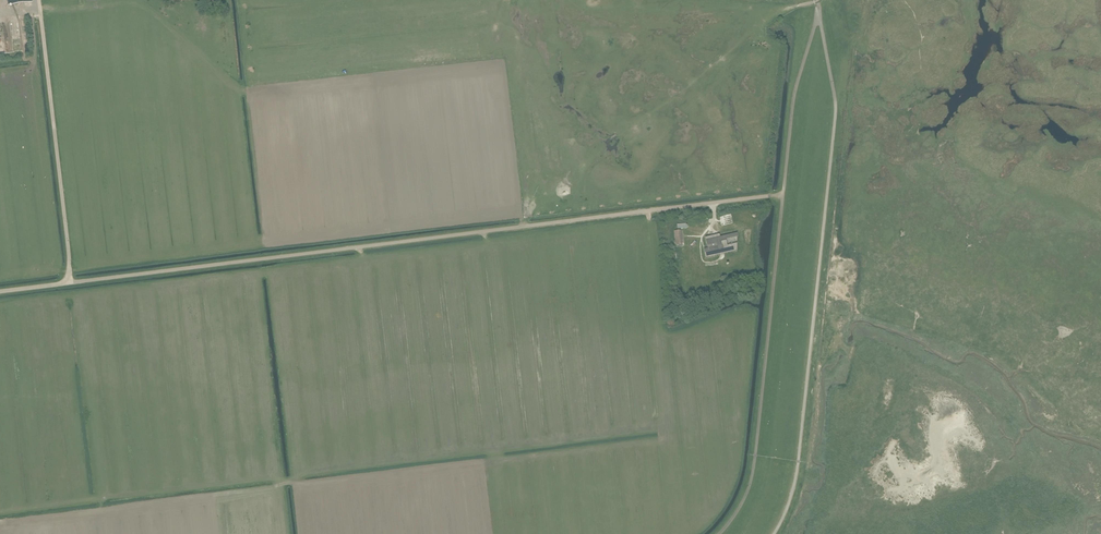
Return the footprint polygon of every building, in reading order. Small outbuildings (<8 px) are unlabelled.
[(682,244),(681,230),(674,231),(675,245),(682,244)] [(708,248),(704,249),(706,258),(720,255),(720,253),(724,252),(724,254),(737,251),(737,242),(736,237),(737,237),(738,233),(720,237),(716,238),(715,234),(705,237),(708,248)]
